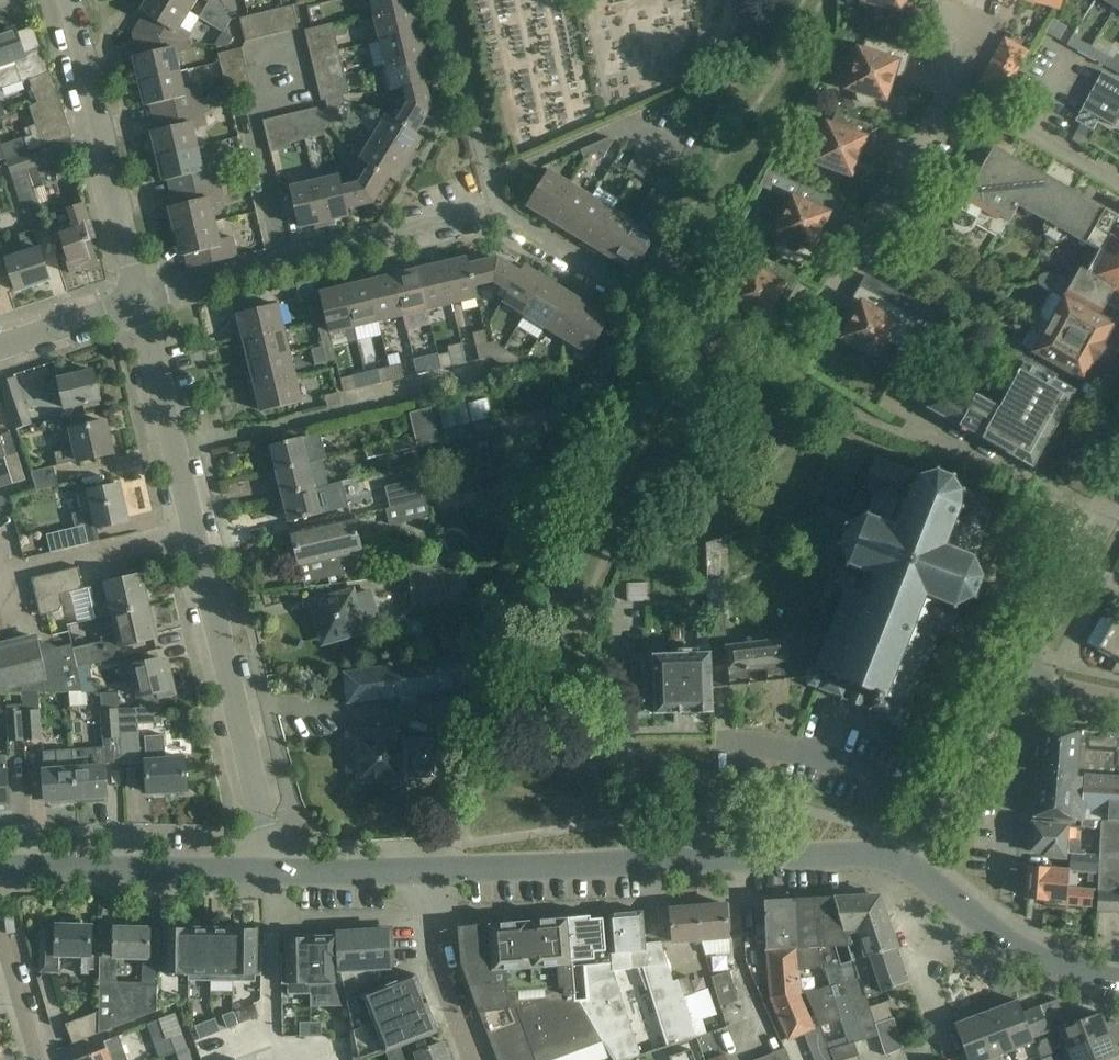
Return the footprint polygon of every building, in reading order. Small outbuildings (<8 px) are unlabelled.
[(142,35),(184,42),(189,34),(178,27),(188,11),(170,0),(149,0),(141,12),(152,19),(142,35)] [(188,11),(195,0),(170,0),(188,11)] [(414,8),(412,0),(370,0),(375,17),(414,8)] [(901,11),(904,0),(866,0),(901,11)] [(1117,8),(1118,5),(1118,0),(1104,0),(1117,8)] [(297,29),(292,6),(278,9),(284,32),(297,29)] [(381,41),(420,32),(414,8),(375,17),(381,41)] [(284,32),(278,9),(265,12),(270,36),(284,32)] [(252,15),(257,39),(270,36),(265,12),(252,15)] [(252,15),(239,18),(244,42),(257,39),(252,15)] [(1053,18),(1045,32),(1060,40),(1068,26),(1053,18)] [(308,44),(335,38),(331,23),(312,28),(311,28),(304,30),(308,44)] [(7,159),(23,154),(70,137),(72,137),(41,48),(25,53),(16,28),(0,34),(0,89),(0,90),(29,80),(37,104),(29,107),(35,125),(29,127),(32,136),(2,146),(7,159)] [(420,32),(381,41),(387,65),(425,56),(420,32)] [(184,42),(142,35),(147,53),(134,56),(140,81),(177,72),(173,55),(186,52),(184,42)] [(910,51),(866,37),(862,51),(860,51),(849,87),(885,98),(896,64),(904,66),(903,68),(904,69),(910,51)] [(311,58),(338,52),(335,38),(308,44),(311,58)] [(998,50),(1021,63),(1028,51),(1005,38),(998,50)] [(1087,56),(1092,47),(1080,41),(1075,49),(1087,56)] [(1092,47),(1087,56),(1099,63),(1104,54),(1092,47)] [(221,67),(244,61),(240,48),(217,54),(221,67)] [(998,50),(992,61),(1015,74),(1021,63),(998,50)] [(338,52),(311,58),(315,72),(342,66),(338,52)] [(431,81),(425,56),(387,65),(393,90),(404,87),(424,82),(431,81)] [(224,80),(247,74),(244,61),(221,67),(224,80)] [(986,72),(1009,84),(1015,74),(992,61),(986,72)] [(318,86),(345,80),(342,66),(315,72),(318,86)] [(216,103),(216,102),(214,94),(197,98),(194,87),(182,90),(177,72),(140,81),(146,106),(159,103),(162,116),(181,111),(199,107),(216,103)] [(1002,97),(1009,84),(986,72),(979,85),(1002,97)] [(1118,105),(1118,81),(1102,72),(1092,90),(1118,105)] [(250,87),(247,74),(224,80),(227,93),(250,87)] [(318,86),(321,101),(325,100),(342,96),(348,94),(345,80),(318,86)] [(431,108),(424,82),(404,87),(408,103),(397,122),(415,134),(431,108)] [(1118,118),(1118,105),(1092,90),(1082,108),(1099,118),(1114,126),(1118,118)] [(336,115),(344,102),(342,96),(325,100),(327,110),(328,110),(336,115)] [(152,131),(158,156),(196,147),(192,130),(204,127),(199,107),(162,116),(165,128),(152,131)] [(319,116),(318,112),(317,108),(303,111),(310,139),(323,136),(322,130),(319,118),(319,116)] [(1088,138),(1089,139),(1093,130),(1092,130),(1099,118),(1082,108),(1075,120),(1081,123),(1076,132),(1088,138)] [(326,129),(336,115),(328,110),(327,110),(318,112),(319,116),(319,118),(322,130),(326,129)] [(303,111),(288,114),(295,142),(304,140),(310,139),(303,111)] [(878,128),(836,112),(831,126),(828,125),(815,161),(851,174),(864,139),(871,142),(870,145),(872,145),(878,128)] [(288,141),(289,143),(295,142),(288,114),(276,118),(281,141),(288,139),(288,141)] [(397,122),(385,115),(372,137),(408,159),(421,137),(415,134),(397,122)] [(262,121),(268,144),(281,141),(276,118),(262,121)] [(1076,277),(1065,297),(1099,317),(1106,304),(1118,311),(1118,216),(1012,157),(1019,146),(991,130),(971,167),(980,172),(967,195),(961,192),(951,210),(957,214),(956,216),(955,218),(954,219),(954,221),(954,223),(955,224),(955,226),(956,227),(958,229),(959,230),(962,231),(964,232),(967,231),(969,231),(971,229),(972,228),(974,226),(974,225),(975,223),(1001,238),(1019,206),(1025,209),(1027,217),(1035,214),(1045,220),(1044,222),(1043,224),(1043,227),(1044,229),(1044,231),(1046,234),(1047,235),(1048,236),(1050,238),(1053,239),(1055,240),(1058,240),(1060,239),(1062,239),(1064,237),(1065,237),(1067,235),(1069,233),(1078,239),(1080,246),(1088,244),(1098,250),(1086,272),(1080,268),(1076,277)] [(1088,138),(1076,132),(1072,140),(1084,147),(1089,139),(1088,138)] [(70,137),(23,154),(34,189),(43,186),(36,167),(76,154),(70,137)] [(388,176),(394,180),(408,159),(372,137),(360,158),(370,164),(388,176)] [(610,137),(596,143),(600,152),(604,155),(614,140),(610,137)] [(268,144),(270,152),(290,148),(289,143),(288,141),(288,139),(281,141),(268,144)] [(600,152),(596,143),(580,150),(584,159),(600,152)] [(176,178),(179,191),(218,182),(213,161),(200,164),(196,147),(158,156),(164,181),(176,178)] [(23,154),(7,159),(6,159),(24,213),(40,208),(34,190),(34,189),(23,154)] [(635,174),(644,159),(636,154),(627,169),(635,174)] [(653,164),(644,159),(635,174),(643,179),(653,164)] [(388,176),(370,164),(358,184),(341,188),(346,208),(373,202),(388,176)] [(768,170),(760,187),(791,201),(777,232),(812,248),(827,215),(834,218),(833,221),(835,221),(842,204),(768,170)] [(549,218),(569,185),(548,171),(527,204),(549,218)] [(314,183),(324,221),(348,215),(341,188),(338,177),(314,183)] [(683,183),(675,178),(666,193),(676,199),(682,185),(683,183)] [(218,182),(179,191),(182,204),(170,207),(176,232),(214,222),(210,205),(223,202),(218,182)] [(299,227),(324,221),(314,183),(290,189),(299,227)] [(569,185),(549,218),(570,231),(591,198),(569,185)] [(570,231),(591,244),(612,211),(591,198),(570,231)] [(57,231),(56,231),(49,234),(53,244),(59,242),(63,253),(70,274),(80,270),(79,265),(84,263),(85,267),(92,264),(91,261),(96,259),(90,240),(95,238),(84,203),(68,208),(51,214),(57,231)] [(612,211),(591,244),(613,257),(633,224),(612,211)] [(219,240),(214,222),(176,232),(182,257),(194,254),(197,266),(236,257),(231,237),(219,240)] [(633,224),(613,257),(635,271),(655,238),(633,224)] [(43,259),(33,231),(19,236),(25,254),(6,260),(16,291),(49,280),(43,259)] [(799,277),(760,255),(752,268),(750,266),(731,300),(765,318),(783,287),(790,291),(789,293),(790,294),(799,277)] [(442,265),(451,301),(475,296),(473,284),(468,266),(466,259),(442,265)] [(509,290),(520,273),(497,259),(468,266),(473,284),(492,279),(509,290)] [(401,269),(402,274),(393,276),(402,313),(407,330),(415,328),(413,322),(429,318),(427,307),(418,271),(417,265),(401,269)] [(451,301),(442,265),(418,271),(427,307),(451,301)] [(524,313),(545,280),(524,267),(520,273),(509,290),(503,300),(524,313)] [(1065,277),(1046,274),(1043,275),(1041,276),(1039,279),(1039,282),(1039,283),(1056,292),(1065,277)] [(402,313),(393,276),(369,282),(378,319),(402,313)] [(1076,277),(1075,278),(1065,277),(1056,292),(1039,283),(1040,284),(1040,285),(1042,286),(1052,292),(1037,317),(1050,325),(1098,352),(1112,325),(1099,317),(1065,297),(1076,277)] [(545,280),(524,313),(546,326),(566,293),(545,280)] [(369,282),(345,288),(354,325),(378,319),(369,282)] [(886,301),(860,286),(851,303),(853,304),(854,301),(861,305),(843,337),(877,356),(887,336),(894,324),(914,335),(922,321),(929,309),(893,289),(886,301)] [(346,294),(345,288),(320,294),(326,318),(327,326),(329,331),(329,330),(353,325),(346,294)] [(566,293),(546,326),(567,339),(588,306),(566,293)] [(318,311),(314,295),(305,297),(309,313),(318,311)] [(238,313),(244,338),(282,329),(277,304),(238,313)] [(588,306),(567,339),(589,353),(610,320),(588,306)] [(1023,363),(1053,379),(1060,366),(1083,379),(1098,352),(1050,325),(1036,351),(1016,340),(1015,339),(1013,339),(1012,339),(1010,339),(1008,340),(1006,341),(1005,343),(1005,344),(1004,346),(1004,347),(1004,349),(1005,351),(1007,353),(1023,362),(1023,363)] [(329,331),(327,326),(318,328),(322,345),(331,343),(329,331)] [(250,362),(288,353),(282,329),(244,338),(250,362)] [(487,344),(487,342),(484,330),(473,332),(476,346),(487,344)] [(449,352),(438,354),(439,355),(442,368),(466,363),(460,341),(447,345),(449,352)] [(489,357),(492,341),(487,342),(487,344),(476,346),(479,359),(489,357)] [(492,341),(489,357),(497,362),(505,349),(492,341)] [(326,362),(335,360),(331,343),(322,345),(326,362)] [(505,366),(517,358),(505,349),(497,362),(505,366)] [(404,377),(417,373),(414,361),(412,351),(411,351),(414,361),(390,367),(393,380),(404,377)] [(256,387),(294,378),(288,353),(250,362),(256,387)] [(426,358),(414,361),(417,373),(430,370),(430,371),(442,368),(439,355),(426,358)] [(522,374),(517,358),(505,366),(508,377),(522,374)] [(609,367),(598,363),(592,376),(603,381),(609,367)] [(1053,379),(1023,363),(998,407),(966,389),(959,401),(917,377),(906,396),(963,428),(982,439),(1033,467),(1075,391),(1053,379)] [(381,382),(393,380),(390,367),(378,369),(381,382)] [(100,400),(93,370),(58,379),(59,380),(41,384),(44,397),(62,392),(65,409),(100,400)] [(354,389),(351,376),(340,378),(341,382),(343,391),(354,389)] [(15,377),(0,382),(16,429),(30,424),(15,377)] [(300,403),(294,378),(256,387),(262,412),(300,403)] [(340,404),(337,391),(324,395),(327,408),(340,404)] [(501,427),(504,442),(523,438),(574,425),(570,404),(499,419),(489,421),(491,429),(501,427)] [(398,451),(399,452),(439,442),(430,407),(409,412),(415,436),(396,441),(398,451)] [(489,420),(475,423),(476,432),(491,429),(489,421),(489,420)] [(112,453),(105,422),(71,430),(76,447),(54,452),(58,466),(78,461),(112,453)] [(452,428),(443,430),(445,440),(455,438),(452,428)] [(4,457),(13,484),(25,480),(10,432),(0,436),(0,458),(4,457)] [(276,470),(322,459),(327,458),(321,433),(270,445),(276,470)] [(364,449),(367,460),(399,452),(398,451),(396,441),(364,449)] [(804,680),(807,686),(809,687),(815,690),(817,690),(819,689),(887,716),(887,720),(889,726),(890,726),(891,728),(897,730),(900,730),(906,728),(908,726),(912,715),(910,714),(913,707),(914,707),(915,704),(911,702),(940,630),(944,631),(945,628),(951,626),(958,617),(957,607),(975,598),(977,595),(991,601),(997,585),(983,579),(984,577),(976,558),(984,536),(988,538),(990,535),(984,532),(995,502),(962,490),(953,476),(938,470),(934,471),(922,474),(875,456),(864,486),(863,487),(874,492),(866,514),(855,519),(821,506),(808,540),(823,545),(818,558),(832,563),(836,550),(842,553),(847,563),(839,569),(839,580),(844,590),(824,643),(815,665),(807,670),(806,672),(804,678),(804,680)] [(322,459),(276,470),(282,495),(329,484),(322,459)] [(58,485),(53,466),(30,471),(37,490),(58,485)] [(0,477),(0,488),(11,485),(8,474),(0,477)] [(427,476),(384,485),(389,507),(402,504),(428,498),(432,497),(427,476)] [(128,521),(120,484),(77,494),(82,512),(93,510),(97,528),(128,521)] [(335,510),(329,484),(282,495),(289,522),(335,510)] [(407,523),(402,504),(389,507),(385,508),(389,527),(407,523)] [(361,550),(352,515),(291,531),(299,565),(361,550)] [(89,544),(84,526),(47,535),(51,553),(89,544)] [(443,555),(407,560),(409,572),(444,568),(443,555)] [(32,578),(40,615),(59,611),(62,605),(60,594),(83,589),(79,568),(32,578)] [(448,599),(444,568),(409,572),(412,603),(448,599)] [(115,615),(123,613),(149,607),(141,574),(90,586),(97,619),(115,615)] [(726,636),(719,579),(707,580),(709,638),(726,636)] [(650,601),(649,583),(626,584),(627,602),(650,601)] [(337,599),(316,605),(326,639),(347,633),(359,629),(350,595),(337,599)] [(149,607),(123,613),(115,615),(119,633),(101,638),(104,650),(156,638),(149,607)] [(1116,620),(1098,650),(1117,661),(1111,672),(1118,674),(1118,622),(1116,620)] [(815,665),(802,660),(815,659),(819,647),(818,634),(786,637),(722,644),(724,668),(725,668),(727,686),(748,684),(746,666),(764,664),(766,676),(780,675),(780,680),(804,678),(806,672),(807,670),(815,665)] [(69,691),(83,691),(77,668),(78,667),(73,648),(72,644),(42,651),(39,639),(0,648),(0,693),(69,691)] [(73,648),(78,667),(100,662),(96,643),(73,648)] [(710,652),(631,655),(633,713),(655,712),(655,714),(693,712),(693,713),(713,713),(710,652)] [(503,681),(499,653),(345,674),(349,702),(503,681)] [(161,660),(161,658),(139,663),(117,669),(120,683),(135,680),(139,697),(147,696),(157,693),(158,697),(174,693),(166,659),(161,660)] [(118,693),(100,693),(101,709),(119,709),(118,693)] [(119,709),(101,709),(105,764),(123,763),(120,709),(119,709)] [(123,763),(140,763),(138,725),(137,709),(120,709),(123,763)] [(40,710),(22,711),(25,741),(42,740),(40,710)] [(25,741),(22,711),(6,712),(8,742),(25,741)] [(1103,779),(1104,769),(1118,770),(1118,733),(1091,730),(1090,736),(1081,735),(1081,729),(1046,726),(1043,742),(1039,742),(1037,774),(1077,778),(1077,777),(1103,779)] [(398,772),(410,772),(410,776),(432,776),(432,740),(410,741),(410,743),(397,743),(397,730),(347,730),(348,772),(362,772),(362,777),(398,776),(398,772)] [(166,759),(164,735),(144,736),(148,794),(187,791),(184,758),(166,759)] [(73,750),(74,768),(75,776),(76,798),(107,796),(104,748),(73,750)] [(76,798),(75,776),(74,768),(59,769),(57,751),(42,752),(46,800),(76,798)] [(9,803),(6,755),(0,755),(0,804),(9,803)] [(1099,821),(1101,821),(1118,820),(1118,770),(1104,769),(1103,779),(1099,821)] [(1099,821),(1103,779),(1077,777),(1077,778),(1037,774),(1033,817),(1081,821),(1099,821)] [(1101,821),(1100,855),(1099,855),(1098,873),(1099,873),(1097,911),(1118,912),(1118,820),(1101,821)] [(1069,871),(1098,873),(1099,855),(1084,854),(1084,851),(1079,850),(1080,840),(1068,840),(1070,825),(1033,822),(1030,851),(1043,852),(1042,859),(1065,861),(1065,856),(1070,857),(1069,871)] [(1067,871),(1029,868),(1027,897),(1046,898),(1046,897),(1061,899),(1061,903),(1093,905),(1094,890),(1066,888),(1067,871)] [(820,949),(830,981),(836,998),(834,999),(849,1044),(880,1035),(877,1024),(874,1025),(869,1007),(865,996),(867,996),(862,979),(860,980),(854,961),(897,947),(881,900),(875,896),(817,898),(820,949)] [(795,899),(798,946),(800,968),(821,967),(820,949),(817,898),(795,899)] [(833,1053),(822,1025),(816,1028),(801,993),(800,968),(798,946),(795,899),(764,901),(765,925),(755,925),(756,941),(768,940),(772,994),(772,996),(790,1038),(803,1033),(814,1059),(835,1059),(833,1053)] [(706,955),(730,953),(726,904),(699,906),(702,939),(702,941),(706,955)] [(673,942),(702,939),(699,906),(670,909),(673,942)] [(579,1001),(603,1042),(614,1059),(624,1059),(640,1054),(614,971),(644,969),(659,1017),(667,1044),(695,1035),(683,997),(684,997),(677,979),(673,981),(667,963),(660,942),(645,943),(642,911),(608,914),(610,940),(612,965),(598,967),(584,968),(587,1000),(579,1001)] [(589,916),(569,917),(573,950),(573,967),(584,966),(584,968),(598,967),(612,965),(610,940),(608,914),(589,916)] [(490,924),(494,976),(505,973),(526,1030),(537,1059),(553,1059),(582,1050),(603,1042),(579,1001),(576,998),(576,982),(574,982),(573,967),(573,950),(569,917),(546,919),(535,920),(533,920),(490,924)] [(121,928),(115,928),(114,950),(114,957),(144,958),(144,979),(158,980),(159,944),(150,944),(150,929),(134,928),(133,923),(122,923),(121,928)] [(480,1016),(508,1014),(519,1043),(494,1052),(497,1059),(537,1059),(526,1030),(505,973),(494,976),(490,924),(458,927),(461,963),(480,1016)] [(92,927),(41,925),(40,971),(59,972),(59,954),(76,955),(76,972),(87,973),(87,970),(99,970),(99,955),(91,955),(92,927)] [(210,981),(211,928),(202,928),(200,926),(192,926),(190,928),(186,928),(185,974),(188,975),(188,981),(210,981)] [(237,982),(238,929),(233,929),(233,928),(231,926),(223,926),(221,928),(221,929),(211,928),(210,981),(237,982)] [(185,974),(186,928),(166,928),(166,946),(160,946),(160,974),(185,974)] [(256,947),(256,929),(238,929),(237,982),(255,982),(255,975),(261,975),(262,947),(256,947)] [(388,930),(337,932),(337,937),(339,971),(349,970),(391,968),(388,930)] [(294,937),(294,938),(286,938),(287,956),(281,956),(281,984),(287,984),(288,995),(311,994),(309,937),(306,938),(306,937),(304,935),(296,935),(294,937)] [(326,937),(324,935),(314,935),(312,937),(313,937),(309,937),(311,994),(332,994),(332,983),(341,983),(339,971),(337,937),(326,937)] [(909,981),(897,947),(854,961),(860,980),(862,979),(867,996),(874,993),(875,995),(888,990),(888,988),(909,981)] [(739,1002),(731,972),(713,977),(721,1007),(739,1002)] [(424,997),(415,974),(370,992),(393,1049),(418,1039),(430,1035),(438,1032),(429,1008),(430,1008),(426,997),(424,997)] [(677,979),(684,997),(694,993),(688,976),(677,979)] [(835,1059),(846,1059),(859,1056),(854,1043),(849,1044),(834,999),(836,998),(830,981),(814,987),(805,987),(815,1009),(818,1016),(822,1025),(829,1044),(835,1059)] [(100,1033),(157,1011),(158,985),(144,984),(100,983),(100,1012),(100,1016),(100,1033)] [(697,1036),(708,1032),(703,1018),(717,1014),(708,988),(694,993),(684,997),(697,1036)] [(995,999),(1014,1049),(1035,1041),(1034,1038),(1050,1032),(1041,1005),(1023,1012),(1019,1000),(1008,1004),(1004,996),(995,999)] [(973,1007),(978,1019),(992,1057),(994,1059),(1003,1059),(1001,1054),(1014,1049),(995,999),(973,1007)] [(1041,1005),(1050,1032),(1060,1028),(1068,1049),(1117,1030),(1113,1020),(1104,1024),(1100,1013),(1067,1025),(1058,999),(1041,1005)] [(886,1002),(869,1007),(874,1025),(877,1024),(892,1019),(886,1002)] [(952,1016),(969,1059),(994,1059),(992,1057),(978,1019),(973,1007),(952,1016)] [(177,1052),(188,1048),(174,1010),(162,1014),(177,1052)] [(100,1016),(100,1012),(67,1024),(74,1043),(100,1033),(100,1016)] [(237,1025),(233,1012),(223,1016),(228,1028),(237,1025)] [(220,1031),(215,1019),(205,1023),(210,1035),(220,1031)] [(877,1024),(880,1035),(887,1055),(903,1048),(894,1019),(892,1019),(877,1024)] [(210,1035),(205,1023),(196,1026),(200,1039),(210,1035)] [(311,1036),(311,1023),(300,1023),(301,1036),(311,1036)] [(321,1036),(321,1023),(311,1023),(311,1036),(321,1036)] [(1116,1056),(1112,1045),(1118,1042),(1118,1036),(1117,1030),(1068,1049),(1072,1059),(1105,1059),(1116,1056)] [(442,1042),(434,1046),(430,1035),(418,1039),(386,1053),(388,1059),(449,1059),(442,1042)] [(97,1052),(76,1059),(129,1059),(122,1043),(120,1036),(106,1041),(108,1048),(97,1052)] [(188,1048),(177,1052),(180,1059),(192,1059),(188,1048)] [(691,1048),(670,1055),(671,1059),(696,1059),(691,1048)] [(787,1048),(784,1049),(755,1059),(791,1059),(787,1048)]
